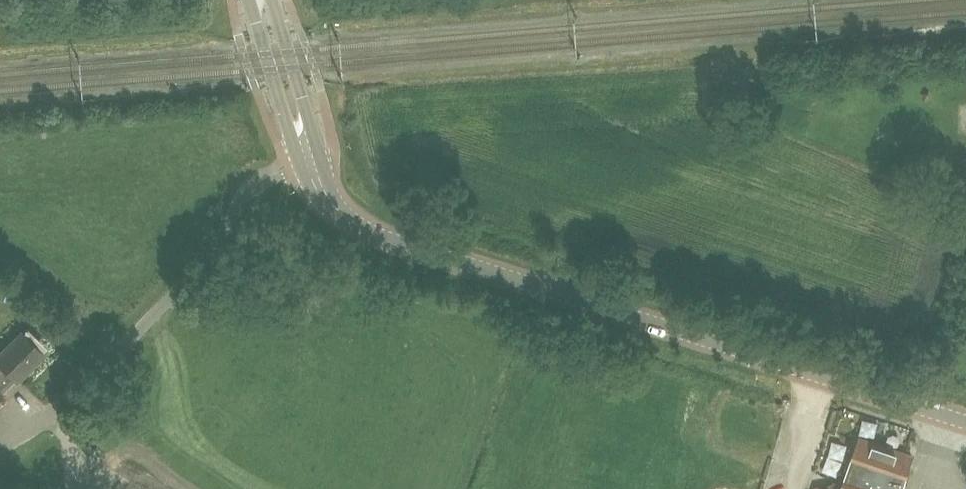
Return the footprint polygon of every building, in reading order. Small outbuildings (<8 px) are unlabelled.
[(11,374),(16,380),(43,353),(22,332),(0,353),(0,386),(11,374)] [(860,438),(842,488),(900,488),(912,455),(860,438)]
